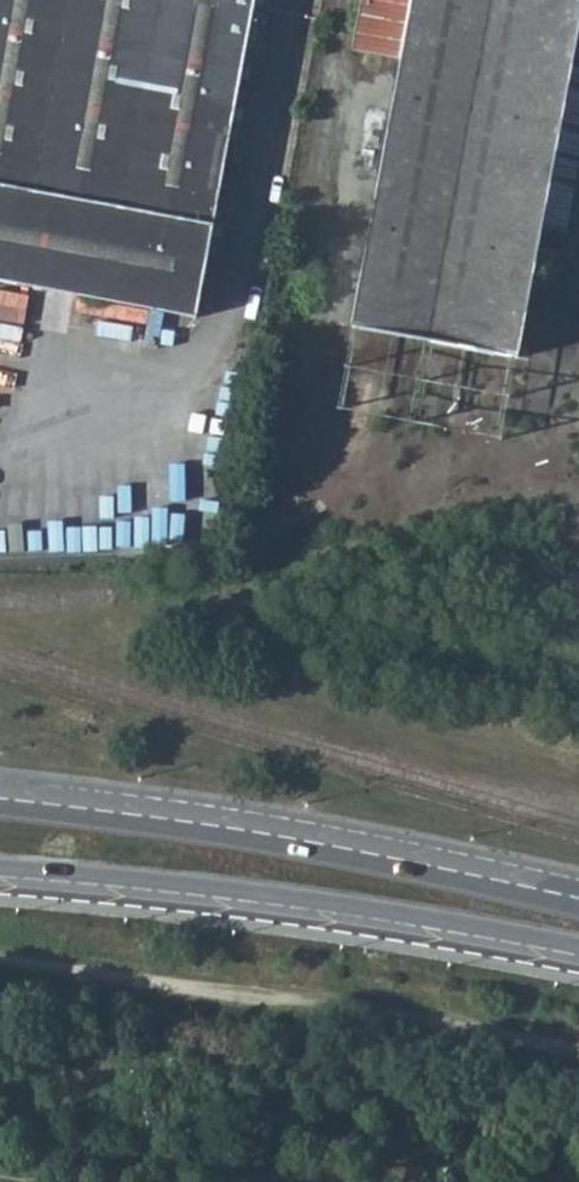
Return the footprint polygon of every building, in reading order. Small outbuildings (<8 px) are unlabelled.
[(578,0),(408,0),(396,61),(343,330),(508,362),(533,229),(565,70),(578,0)] [(347,52),(396,61),(408,0),(357,0),(347,52)] [(565,70),(533,229),(560,234),(578,138),(578,73),(565,70)]
